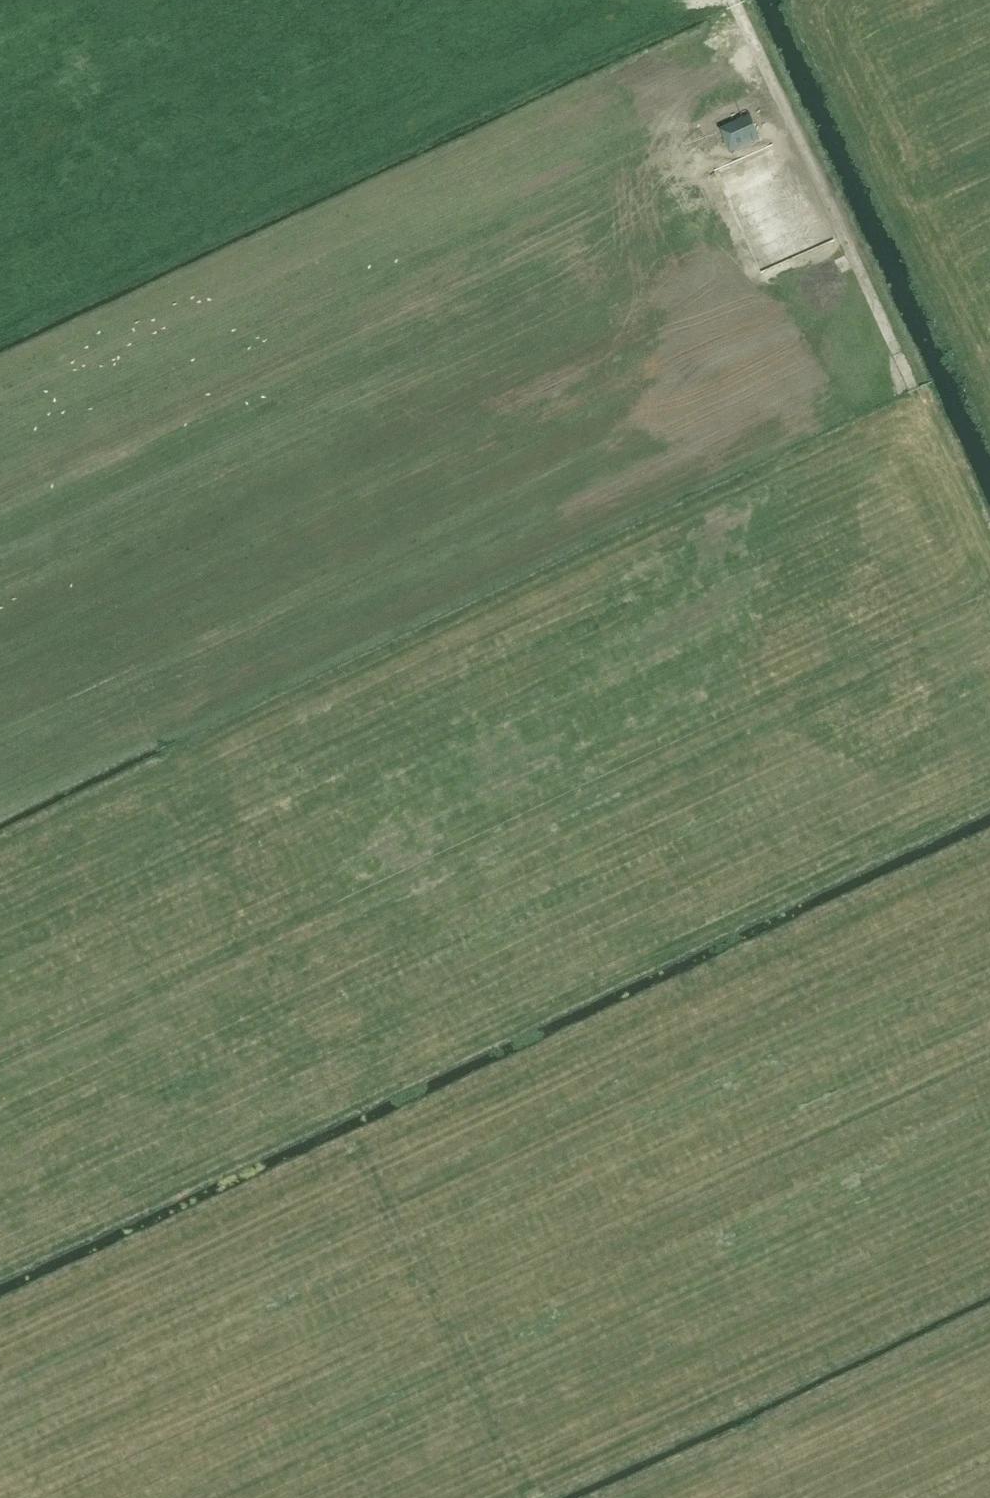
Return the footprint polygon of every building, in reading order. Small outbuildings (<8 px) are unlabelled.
[(729,133),(755,122),(749,110),(724,121),(729,133)] [(757,123),(730,134),(735,146),(761,135),(757,123)] [(819,243),(815,229),(768,242),(772,256),(819,243)]
